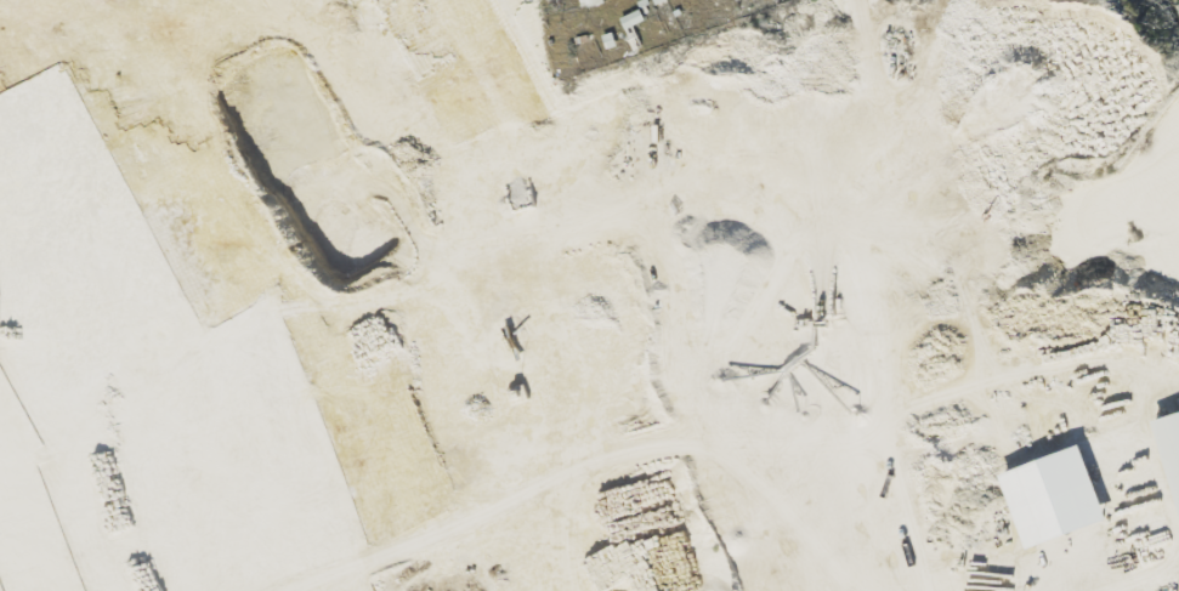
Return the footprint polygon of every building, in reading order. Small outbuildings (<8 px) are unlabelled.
[(620,15),(623,27),(644,20),(641,8),(620,15)] [(1156,419),(1178,502),(1178,412),(1156,419)] [(1109,519),(1083,444),(1001,472),(1027,548),(1109,519)]
